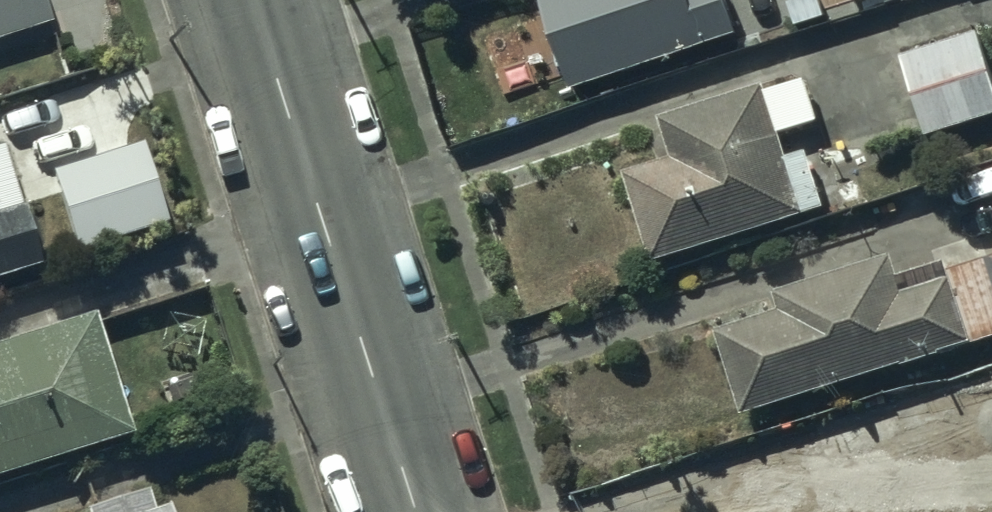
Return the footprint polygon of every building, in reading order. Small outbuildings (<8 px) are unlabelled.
[(51,17),(46,0),(0,0),(0,33),(51,17)] [(570,81),(733,24),(724,0),(541,0),(570,81)] [(918,134),(991,112),(991,93),(974,31),(895,55),(918,134)] [(804,152),(781,158),(775,135),(812,124),(800,83),(760,94),(757,87),(653,117),(665,156),(618,170),(644,261),(798,216),(797,211),(820,205),(804,152)] [(49,166),(73,245),(166,216),(142,137),(49,166)] [(37,257),(0,140),(0,269),(37,257)] [(943,273),(941,264),(894,278),(888,257),(768,292),(773,312),(710,331),(734,414),(965,346),(991,336),(991,256),(943,273)] [(122,439),(85,316),(0,342),(0,477),(122,439)] [(895,448),(991,420),(991,365),(880,397),(895,448)] [(144,491),(80,511),(150,511),(144,491)]
